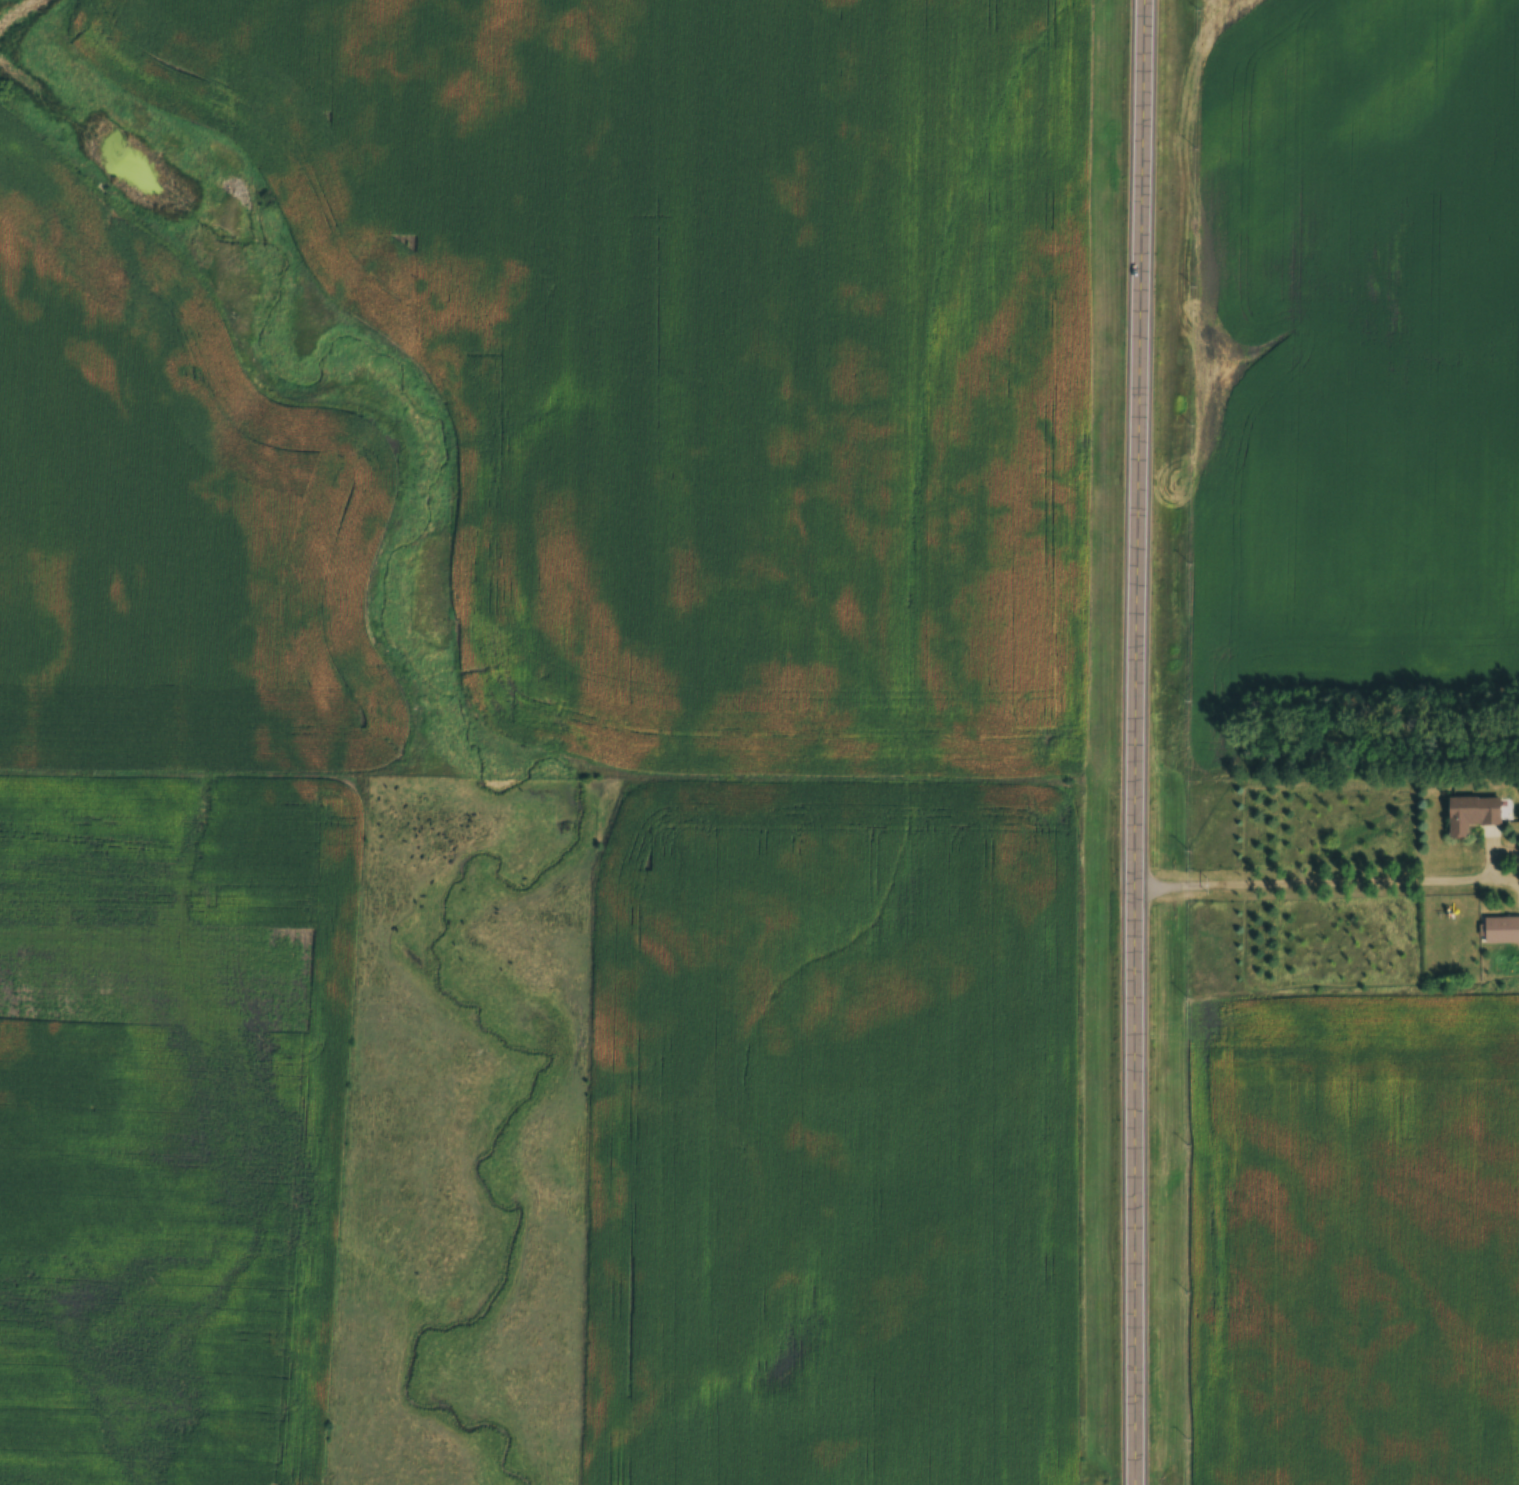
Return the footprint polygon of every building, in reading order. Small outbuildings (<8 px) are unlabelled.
[(1441,796),(1441,838),(1461,838),(1461,824),(1496,824),(1496,796),(1441,796)] [(1518,942),(1518,916),(1479,916),(1479,942),(1518,942)]
